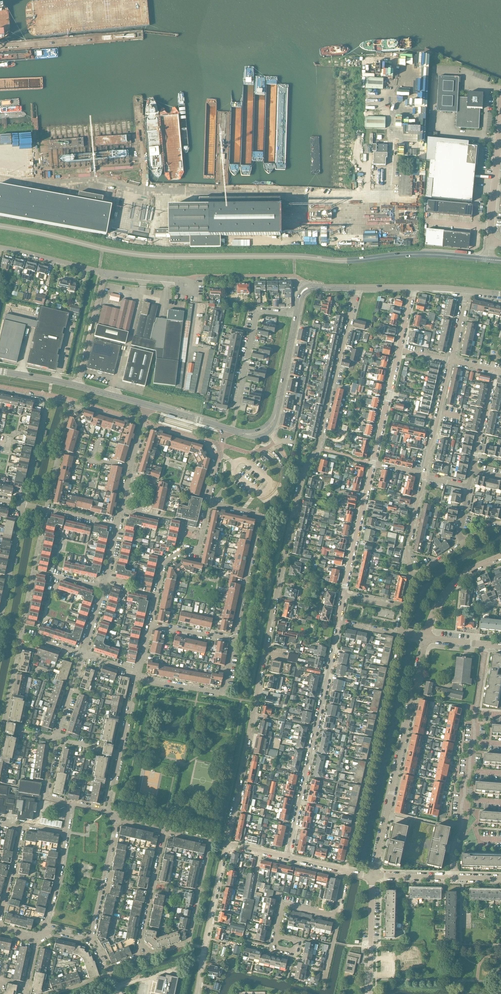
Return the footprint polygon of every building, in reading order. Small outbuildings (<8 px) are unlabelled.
[(482,109),(483,94),(468,93),(468,98),(458,97),(459,77),(439,76),(437,112),(457,113),(456,128),(479,129),(480,109),(482,109)] [(385,128),(386,117),(365,117),(365,128),(385,128)] [(428,179),(426,198),(431,198),(472,202),(475,169),(475,165),(476,165),(477,165),(478,149),(478,150),(477,150),(477,147),(468,146),(469,142),(428,138),(426,161),(430,161),(429,179),(428,179)] [(109,158),(136,157),(135,146),(54,150),(54,162),(97,160),(98,167),(88,167),(88,172),(110,171),(109,158)] [(373,165),(384,165),(385,159),(386,159),(386,153),(373,153),(373,165)] [(414,171),(399,170),(399,174),(398,196),(412,197),(413,175),(414,171)] [(106,235),(111,205),(102,204),(103,197),(78,193),(77,199),(0,185),(0,216),(106,235)] [(149,211),(152,199),(142,196),(141,199),(144,200),(142,209),(149,211)] [(155,230),(155,234),(155,238),(166,237),(166,234),(170,234),(170,244),(190,243),(190,247),(221,247),(221,236),(281,236),(281,198),(200,199),(200,207),(170,207),(170,229),(155,230)] [(472,218),(473,205),(464,204),(463,217),(472,218)] [(384,216),(384,230),(399,230),(399,226),(398,226),(398,216),(384,216)] [(401,225),(400,233),(417,235),(419,219),(406,217),(405,226),(401,225)] [(141,223),(145,224),(144,227),(149,229),(152,221),(143,219),(141,223)] [(127,237),(147,241),(149,230),(137,228),(137,232),(129,230),(127,237)] [(434,243),(435,230),(426,229),(426,242),(434,243)] [(443,243),(444,231),(435,230),(434,243),(443,243)] [(379,241),(379,231),(357,231),(358,243),(362,243),(362,244),(368,243),(368,241),(379,241)] [(452,244),(453,232),(444,231),(443,243),(452,244)] [(460,245),(461,233),(453,232),(452,244),(460,245)] [(469,246),(470,234),(461,233),(460,245),(469,246)] [(401,243),(419,244),(420,237),(402,236),(401,238),(395,238),(395,244),(401,244),(401,243)] [(13,258),(10,257),(10,258),(8,258),(5,270),(7,271),(9,265),(11,266),(13,259),(13,258)] [(23,269),(25,262),(24,262),(24,261),(21,260),(21,261),(20,261),(17,273),(19,273),(20,268),(23,269)] [(35,272),(37,265),(36,265),(36,264),(33,263),(33,264),(32,264),(28,276),(31,277),(32,271),(35,272)] [(48,267),(45,266),(45,267),(43,267),(40,279),(43,280),(44,274),(46,275),(48,268),(48,267)] [(69,291),(71,283),(63,281),(63,280),(60,280),(59,280),(58,286),(67,288),(67,290),(68,290),(68,291),(69,291)] [(245,284),(242,284),(237,284),(237,294),(230,294),(229,300),(242,301),(242,294),(249,294),(249,284),(245,284)] [(43,303),(45,297),(36,294),(34,301),(43,303)] [(118,305),(120,296),(111,294),(108,303),(118,305)] [(429,303),(431,296),(420,294),(418,303),(425,305),(426,302),(429,303)] [(323,303),(322,307),(325,308),(325,307),(331,308),(332,304),(333,298),(329,298),(328,303),(328,304),(326,303),(323,303)] [(125,344),(135,302),(122,299),(120,310),(102,306),(97,325),(94,336),(125,344)] [(389,302),(388,304),(394,305),(401,307),(402,305),(403,304),(403,303),(402,302),(402,301),(392,299),(391,299),(389,299),(389,302)] [(149,340),(154,318),(157,306),(150,305),(149,305),(150,304),(143,302),(140,315),(141,315),(136,337),(133,336),(131,345),(153,351),(156,342),(149,340)] [(78,316),(80,307),(70,305),(68,313),(78,316)] [(25,326),(35,328),(32,343),(33,343),(32,350),(30,349),(27,364),(52,370),(53,369),(54,369),(55,369),(55,368),(56,367),(59,356),(57,356),(58,349),(60,350),(64,335),(62,335),(63,328),(65,329),(67,321),(69,314),(40,307),(37,322),(5,314),(4,321),(0,336),(0,359),(17,363),(25,326)] [(322,309),(321,311),(325,312),(324,314),(331,315),(332,313),(330,313),(331,311),(331,308),(325,307),(325,308),(322,307),(322,309)] [(221,318),(222,311),(223,309),(219,308),(219,310),(213,308),(212,316),(221,318)] [(178,362),(184,312),(168,310),(167,320),(162,360),(178,362)] [(162,360),(167,320),(154,318),(149,340),(156,342),(153,351),(155,351),(156,359),(153,384),(175,386),(178,362),(162,360)] [(364,330),(366,323),(355,320),(353,327),(364,330)] [(185,363),(188,338),(190,322),(185,321),(182,337),(179,362),(185,363)] [(274,332),(276,326),(265,324),(264,330),(269,331),(274,332)] [(340,334),(341,328),(330,325),(330,326),(334,327),(333,331),(331,330),(330,332),(333,333),(340,334)] [(395,335),(396,329),(385,326),(384,333),(395,335)] [(305,331),(300,330),(299,335),(308,337),(309,332),(311,332),(311,329),(305,328),(305,331)] [(268,337),(269,331),(264,330),(258,329),(257,335),(268,337)] [(209,332),(208,338),(211,338),(210,342),(216,343),(218,335),(218,334),(209,332)] [(307,342),(308,337),(299,335),(297,341),(302,342),(302,345),(307,346),(307,343),(307,342)] [(337,345),(339,336),(332,335),(331,338),(330,337),(329,340),(331,341),(330,344),(337,345)] [(386,341),(391,342),(393,343),(394,337),(382,335),(381,337),(384,338),(384,341),(386,341)] [(113,375),(121,346),(93,339),(86,368),(97,371),(102,372),(113,375)] [(376,349),(375,353),(389,355),(390,355),(391,353),(390,352),(391,348),(391,347),(391,345),(390,345),(385,344),(385,343),(384,344),(382,343),(381,345),(380,350),(376,349)] [(304,354),(305,349),(306,349),(307,346),(302,345),(301,348),(296,347),(295,352),(304,354)] [(269,355),(271,349),(260,347),(259,353),(264,354),(269,355)] [(153,354),(130,348),(122,381),(131,383),(131,384),(136,385),(145,387),(152,357),(153,354)] [(263,360),(264,354),(259,353),(254,352),(252,358),(263,360)] [(305,360),(306,354),(304,354),(295,352),(294,358),(299,359),(298,362),(304,363),(305,360)] [(297,365),(293,364),(291,369),(301,371),(302,366),(304,366),(304,363),(298,362),(297,365)] [(265,378),(266,372),(255,370),(254,376),(259,377),(265,378)] [(489,382),(490,377),(476,373),(475,377),(480,378),(479,380),(489,382)] [(258,383),(259,377),(254,376),(249,375),(248,381),(258,383)] [(487,391),(488,385),(475,383),(475,385),(480,386),(479,389),(487,391)] [(297,388),(288,386),(287,392),(292,393),(291,396),(297,397),(298,394),(296,393),(297,388)] [(381,393),(381,390),(369,388),(369,390),(372,391),(372,394),(380,396),(380,395),(381,395),(381,393)] [(486,397),(487,391),(479,389),(474,388),(474,390),(479,391),(478,395),(486,397)] [(337,389),(336,395),(342,396),(346,397),(347,391),(337,389)] [(260,401),(261,395),(251,393),(249,399),(255,400),(260,401)] [(8,396),(3,395),(2,403),(1,403),(0,406),(2,407),(2,403),(7,404),(8,396)] [(290,399),(286,398),(284,403),(294,405),(295,400),(296,400),(297,397),(291,396),(290,399)] [(16,406),(18,398),(13,397),(11,405),(10,405),(10,409),(12,409),(12,406),(16,406)] [(254,406),(255,400),(249,399),(244,398),(243,404),(254,406)] [(26,409),(28,400),(23,399),(21,407),(20,407),(20,411),(22,411),(22,408),(26,409)] [(378,406),(378,404),(366,402),(365,404),(371,405),(370,408),(377,410),(377,409),(378,409),(378,407),(378,406)] [(403,411),(404,408),(407,409),(408,405),(405,404),(405,405),(398,404),(396,410),(399,410),(398,413),(402,413),(402,411),(403,411)] [(482,416),(483,410),(470,407),(469,409),(475,410),(474,414),(482,416)] [(90,423),(93,414),(83,411),(82,414),(78,416),(76,412),(74,413),(76,417),(72,419),(69,418),(66,429),(69,430),(75,431),(76,431),(76,428),(87,422),(90,423)] [(480,421),(482,416),(474,414),(469,413),(468,415),(473,416),(473,419),(480,421)] [(34,447),(38,427),(40,417),(39,416),(39,417),(30,415),(31,415),(27,414),(27,416),(30,417),(29,423),(25,422),(24,426),(28,427),(27,433),(23,432),(22,436),(26,437),(24,443),(17,441),(17,443),(34,447)] [(99,415),(95,414),(93,414),(90,423),(90,424),(95,426),(99,415)] [(102,416),(99,415),(95,426),(100,427),(104,417),(102,416)] [(109,418),(106,417),(105,418),(104,417),(100,427),(106,429),(109,418)] [(409,423),(413,424),(424,426),(425,421),(410,417),(409,423)] [(112,419),(109,418),(106,429),(111,431),(114,420),(112,420),(112,419)] [(123,423),(116,421),(114,420),(111,431),(121,434),(124,423),(128,424),(129,422),(124,420),(123,423)] [(135,426),(128,424),(124,423),(121,434),(118,444),(128,447),(131,439),(133,440),(134,435),(132,434),(135,426)] [(494,428),(495,425),(488,423),(487,429),(494,430),(499,431),(499,429),(494,428)] [(402,434),(404,426),(399,425),(395,440),(397,440),(399,433),(402,434)] [(409,427),(407,438),(409,439),(410,435),(413,436),(415,428),(409,427)] [(442,431),(441,436),(449,438),(450,433),(450,431),(455,432),(457,432),(457,430),(455,430),(451,429),(443,427),(442,431)] [(371,434),(372,432),(360,429),(360,431),(365,432),(364,435),(371,437),(371,436),(372,436),(372,434),(371,434)] [(493,434),(494,430),(487,429),(486,434),(498,437),(498,435),(493,434)] [(79,436),(80,432),(76,431),(75,431),(69,430),(68,433),(67,435),(79,438),(80,436),(79,436)] [(419,445),(421,438),(424,438),(426,431),(421,430),(417,446),(416,448),(422,450),(423,446),(419,445)] [(168,448),(171,437),(162,434),(163,432),(158,431),(157,433),(150,431),(148,439),(146,438),(144,443),(146,444),(144,452),(154,455),(158,445),(168,448)] [(79,440),(79,438),(67,435),(66,436),(67,436),(66,440),(77,443),(78,440),(79,440)] [(176,438),(173,437),(173,438),(171,437),(168,448),(173,449),(176,438)] [(362,444),(362,446),(369,448),(369,445),(369,443),(370,443),(370,440),(358,437),(357,442),(362,444)] [(180,439),(176,438),(173,449),(178,451),(181,440),(180,440),(180,439)] [(447,444),(448,440),(441,439),(440,444),(447,446),(446,446),(450,447),(450,445),(447,444)] [(76,446),(77,443),(66,440),(65,443),(64,443),(64,445),(76,449),(77,447),(76,446)] [(187,441),(183,440),(183,441),(181,440),(178,451),(183,452),(187,441)] [(190,442),(187,441),(183,452),(189,454),(189,453),(192,443),(190,443),(190,442)] [(202,447),(198,445),(192,443),(189,453),(192,454),(198,465),(197,468),(206,470),(209,460),(206,459),(204,456),(208,454),(206,451),(203,453),(201,450),(202,447)] [(128,447),(118,444),(117,447),(116,447),(115,449),(127,453),(128,451),(127,451),(128,447)] [(76,451),(76,449),(64,445),(63,447),(64,447),(63,450),(73,454),(74,450),(76,451)] [(390,464),(392,453),(393,448),(394,445),(391,445),(389,456),(386,455),(384,462),(390,464)] [(25,479),(30,454),(31,449),(18,446),(18,448),(21,449),(20,455),(16,454),(16,456),(15,458),(19,459),(18,465),(14,464),(13,468),(17,469),(16,475),(12,474),(12,476),(15,477),(24,478),(24,479),(25,479)] [(127,453),(115,449),(115,451),(116,451),(115,454),(125,458),(126,454),(127,454),(127,453)] [(367,456),(367,455),(367,454),(367,453),(355,450),(352,449),(352,452),(353,452),(353,455),(356,456),(359,457),(363,458),(363,457),(363,458),(365,458),(366,458),(366,457),(367,456)] [(401,466),(404,450),(402,450),(400,458),(397,457),(395,465),(401,466)] [(445,454),(445,451),(438,450),(437,455),(444,456),(444,457),(447,458),(448,455),(445,454)] [(154,455),(144,452),(142,459),(140,459),(136,472),(148,476),(152,465),(151,465),(154,455)] [(125,458),(115,454),(114,458),(113,457),(112,460),(124,463),(125,461),(124,461),(125,458)] [(412,469),(413,463),(415,463),(416,458),(412,457),(411,460),(408,460),(406,467),(412,469)] [(329,468),(331,462),(321,460),(319,466),(329,468)] [(447,476),(449,466),(434,463),(433,469),(434,469),(434,472),(445,474),(444,476),(447,476)] [(162,468),(152,465),(148,476),(159,479),(162,468)] [(122,469),(110,466),(109,468),(111,468),(110,471),(121,474),(121,470),(122,471),(122,469)] [(331,475),(332,469),(329,468),(319,466),(318,472),(324,473),(323,476),(331,478),(332,475),(331,475)] [(206,470),(197,468),(196,467),(194,473),(205,476),(206,472),(206,470)] [(205,476),(194,473),(193,478),(203,481),(204,479),(205,476)] [(203,481),(193,478),(191,483),(202,486),(203,483),(203,481)] [(316,489),(318,481),(309,479),(307,487),(313,489),(313,488),(316,489)] [(22,489),(23,483),(14,482),(13,487),(15,490),(17,489),(17,488),(22,489)] [(66,495),(69,484),(58,482),(56,490),(54,490),(53,495),(55,495),(53,503),(64,506),(66,495)] [(158,482),(158,486),(157,486),(157,487),(169,490),(170,488),(168,488),(169,485),(158,482)] [(202,486),(191,483),(190,488),(200,491),(201,490),(202,486)] [(14,491),(15,490),(13,487),(8,486),(6,494),(12,495),(13,491),(14,491)] [(200,491),(190,488),(188,493),(199,497),(200,493),(200,491)] [(411,497),(413,490),(406,488),(405,488),(403,495),(411,497)] [(460,498),(462,493),(460,493),(461,490),(451,488),(450,496),(451,496),(452,497),(460,498)] [(357,497),(357,495),(344,492),(344,495),(349,496),(348,500),(356,502),(356,500),(357,500),(358,497),(357,497)] [(116,495),(105,493),(103,503),(100,514),(113,517),(116,503),(114,503),(116,495)] [(77,497),(76,497),(66,495),(64,506),(74,508),(74,507),(77,497)] [(394,495),(393,499),(400,500),(399,504),(398,507),(404,508),(405,506),(405,504),(409,505),(411,500),(401,497),(395,496),(394,495)] [(196,528),(202,500),(190,497),(187,508),(178,506),(175,518),(186,520),(185,525),(196,528)] [(451,504),(451,505),(457,506),(458,504),(459,504),(460,498),(452,497),(451,502),(451,504)] [(314,507),(315,501),(305,499),(303,505),(314,507)] [(355,505),(356,503),(342,500),(341,503),(348,505),(348,507),(355,509),(355,508),(356,506),(355,505)] [(103,503),(93,501),(90,510),(90,511),(100,514),(103,503)] [(154,503),(153,507),(152,507),(152,509),(164,512),(165,509),(164,509),(164,506),(154,503)] [(406,516),(408,510),(397,508),(397,507),(388,505),(387,510),(396,512),(396,510),(399,511),(399,514),(406,516)] [(449,508),(448,513),(457,515),(458,509),(457,509),(457,506),(451,505),(450,508),(449,508)] [(372,515),(372,516),(372,517),(379,519),(385,520),(387,513),(384,512),(384,509),(375,507),(373,515),(372,515)] [(7,514),(8,509),(3,508),(1,517),(6,518),(7,518),(10,516),(9,514),(7,514)] [(233,516),(224,514),(225,511),(220,510),(219,513),(223,514),(221,524),(231,527),(233,516)] [(210,511),(207,525),(209,525),(207,533),(218,535),(220,524),(221,524),(223,514),(219,513),(210,511)] [(447,518),(447,521),(453,523),(454,520),(456,520),(457,515),(448,513),(447,518)] [(57,525),(59,517),(51,515),(50,518),(50,520),(48,520),(46,525),(55,527),(57,525)] [(129,520),(126,520),(125,525),(134,527),(136,525),(138,517),(130,515),(129,518),(129,520)] [(352,520),(352,518),(340,515),(340,518),(345,519),(344,522),(351,523),(352,522),(352,521),(352,520)] [(14,525),(15,520),(10,519),(11,517),(10,516),(7,518),(6,518),(5,523),(14,525)] [(252,531),(255,519),(241,516),(241,518),(233,516),(231,527),(241,529),(252,531)] [(151,529),(153,520),(148,519),(146,528),(145,527),(144,530),(146,531),(147,528),(151,529)] [(375,526),(377,520),(369,519),(367,525),(373,527),(372,528),(381,530),(381,528),(375,526)] [(169,520),(167,530),(177,533),(178,528),(179,528),(181,523),(169,520)] [(444,521),(442,529),(453,531),(454,526),(453,526),(453,523),(447,521),(444,521)] [(385,522),(385,525),(394,527),(393,531),(399,533),(399,531),(403,532),(404,527),(403,526),(404,524),(397,522),(396,525),(393,524),(385,522)] [(308,532),(309,526),(306,525),(299,523),(298,529),(308,532)] [(79,533),(81,525),(76,524),(74,532),(73,532),(72,535),(74,535),(75,532),(79,533)] [(12,535),(13,530),(4,528),(5,527),(1,526),(1,528),(4,529),(3,533),(12,535)] [(89,535),(91,527),(86,526),(84,534),(83,534),(82,537),(84,537),(85,535),(89,535)] [(107,528),(99,526),(97,534),(99,536),(107,538),(108,533),(106,533),(106,531),(107,530),(106,530),(107,528)] [(241,529),(239,539),(250,542),(252,531),(241,529)] [(442,529),(441,537),(445,538),(450,539),(450,536),(452,537),(453,531),(442,529)] [(167,530),(165,541),(166,542),(167,541),(175,543),(180,544),(181,541),(177,540),(177,538),(176,537),(177,533),(167,530)] [(374,542),(376,532),(367,530),(366,534),(367,534),(366,541),(374,542)] [(207,533),(206,540),(204,540),(203,545),(205,545),(203,554),(214,556),(218,535),(207,533)] [(11,540),(2,538),(2,537),(0,537),(0,539),(2,539),(1,543),(9,545),(10,545),(11,540)] [(394,548),(396,539),(387,537),(385,546),(394,548)] [(450,547),(446,541),(441,544),(437,539),(434,541),(435,543),(438,546),(437,547),(442,553),(450,547)] [(346,545),(334,542),(329,541),(329,544),(336,545),(335,547),(336,548),(344,550),(345,550),(345,549),(346,548),(345,547),(346,545)] [(10,551),(11,545),(10,545),(9,545),(1,543),(0,543),(0,545),(1,545),(0,548),(0,575),(4,575),(10,551)] [(436,548),(433,550),(437,556),(442,553),(437,547),(438,546),(435,543),(433,544),(436,548)] [(129,553),(130,549),(121,547),(120,552),(129,554),(129,555),(131,556),(132,554),(129,553)] [(330,552),(331,549),(323,547),(321,555),(326,556),(327,551),(330,552)] [(301,556),(303,549),(294,548),(292,554),(301,556)] [(344,554),(344,552),(331,549),(330,552),(336,553),(335,556),(343,558),(343,557),(344,557),(344,555),(344,554)] [(104,553),(95,551),(95,550),(93,550),(92,552),(95,552),(94,556),(102,558),(104,553)] [(203,554),(201,564),(192,562),(190,572),(189,572),(189,573),(200,575),(202,567),(206,568),(207,566),(211,567),(214,556),(203,554)] [(342,562),(342,560),(326,556),(325,559),(334,561),(333,564),(341,565),(342,564),(343,563),(342,562)] [(372,563),(373,560),(363,557),(363,558),(362,558),(362,559),(362,560),(362,563),(374,565),(374,563),(372,563)] [(71,561),(69,560),(69,563),(65,562),(63,571),(68,572),(70,563),(71,564),(71,561)] [(180,563),(177,565),(175,562),(173,564),(175,567),(171,569),(168,568),(166,579),(175,581),(176,578),(187,571),(189,572),(190,572),(192,562),(181,560),(180,563)] [(81,563),(79,563),(79,565),(75,565),(73,573),(78,574),(80,566),(81,566),(81,563)] [(300,574),(301,568),(300,568),(301,564),(295,563),(294,568),(291,567),(290,571),(289,573),(290,574),(290,575),(295,576),(297,577),(298,573),(300,574)] [(155,567),(147,565),(147,564),(144,564),(144,566),(147,566),(146,570),(154,572),(155,567)] [(100,568),(92,567),(90,568),(88,576),(96,578),(96,576),(97,575),(96,575),(97,573),(99,574),(100,568)] [(124,569),(116,567),(115,572),(117,573),(117,575),(116,575),(116,578),(124,579),(125,571),(124,569)] [(339,574),(340,571),(328,568),(327,571),(331,572),(331,576),(339,577),(339,576),(340,575),(339,574)] [(492,580),(496,589),(499,598),(500,603),(500,586),(499,582),(500,582),(500,569),(500,568),(497,569),(498,570),(494,572),(496,578),(492,580)] [(368,578),(369,575),(359,573),(359,574),(358,575),(359,575),(358,578),(370,581),(371,578),(368,578)] [(43,590),(45,584),(45,581),(44,581),(45,576),(37,574),(34,585),(36,585),(33,594),(32,594),(30,605),(31,605),(29,615),(28,614),(25,625),(34,627),(35,622),(36,622),(37,619),(38,614),(38,612),(39,610),(40,604),(41,602),(41,599),(42,593),(43,592),(43,590)] [(490,582),(487,574),(481,577),(485,584),(490,582)] [(338,581),(339,579),(339,578),(339,577),(331,576),(330,579),(326,578),(325,581),(337,584),(338,581)] [(481,577),(475,579),(478,587),(479,589),(481,588),(485,587),(484,584),(485,584),(481,577)] [(369,586),(370,581),(358,578),(357,583),(369,586)] [(152,582),(143,580),(142,586),(147,587),(146,591),(150,592),(152,582)] [(70,584),(65,583),(63,591),(62,591),(61,594),(63,594),(64,591),(68,593),(70,584)] [(240,585),(234,584),(228,583),(228,585),(229,585),(228,589),(239,591),(240,585)] [(75,586),(72,594),(71,594),(71,597),(72,597),(73,594),(77,596),(80,587),(75,586)] [(93,591),(85,589),(82,597),(83,599),(91,602),(93,597),(91,596),(91,595),(92,595),(92,594),(93,591)] [(294,598),(295,595),(298,595),(299,591),(296,590),(296,591),(287,589),(286,592),(285,593),(285,595),(286,595),(285,596),(287,596),(286,600),(294,602),(295,598),(294,598)] [(475,598),(475,595),(471,595),(472,590),(462,589),(461,600),(460,600),(460,602),(461,602),(460,606),(470,607),(471,598),(475,598)] [(490,590),(487,591),(491,601),(497,599),(499,598),(496,589),(494,590),(494,591),(491,592),(490,590)] [(334,600),(336,594),(324,591),(323,595),(320,595),(320,597),(334,600)] [(491,601),(487,591),(484,592),(485,595),(480,597),(483,604),(491,601)] [(146,597),(138,595),(137,603),(138,605),(138,606),(146,607),(148,602),(145,602),(146,600),(146,599),(146,597)] [(333,607),(334,600),(320,597),(319,600),(326,601),(325,605),(333,607)] [(285,603),(283,610),(296,612),(296,610),(292,609),(293,605),(294,602),(286,600),(285,600),(285,603)] [(116,608),(108,605),(106,610),(114,613),(114,614),(117,614),(117,613),(114,612),(116,608)] [(317,610),(317,612),(320,613),(323,614),(330,615),(332,609),(324,607),(323,611),(317,610)] [(184,612),(181,611),(178,622),(182,622),(182,623),(184,623),(186,611),(184,610),(184,612)] [(290,619),(291,614),(295,615),(296,612),(283,610),(282,617),(290,618),(290,619)] [(170,613),(159,611),(158,617),(155,617),(154,621),(167,624),(170,613)] [(87,617),(79,614),(79,613),(76,612),(75,614),(78,615),(77,619),(85,622),(87,617)] [(329,622),(330,615),(323,614),(320,613),(317,612),(316,615),(320,616),(319,620),(329,622)] [(144,617),(136,616),(136,615),(133,614),(133,616),(136,616),(135,621),(143,622),(144,617)] [(473,628),(474,623),(465,622),(465,616),(458,616),(458,619),(457,627),(464,627),(473,628)] [(488,630),(489,620),(481,619),(480,629),(488,630)] [(232,623),(222,620),(220,627),(218,626),(217,631),(230,633),(232,623)] [(495,631),(496,621),(489,620),(488,630),(495,631)] [(297,639),(298,633),(286,631),(287,626),(289,627),(290,623),(287,622),(287,623),(279,621),(278,627),(277,634),(277,635),(282,636),(297,639)] [(84,627),(75,624),(76,623),(73,622),(72,624),(75,625),(74,629),(82,631),(84,627)] [(50,628),(46,627),(43,635),(48,637),(50,629),(51,629),(52,626),(50,625),(50,628)] [(107,629),(99,626),(98,631),(106,634),(106,635),(108,636),(109,634),(106,633),(107,629)] [(59,631),(55,630),(53,638),(58,640),(60,632),(61,632),(62,629),(60,629),(59,631)] [(153,636),(152,642),(163,644),(165,634),(152,631),(151,635),(153,636)] [(80,636),(72,634),(70,635),(67,643),(75,646),(77,641),(79,641),(80,636)] [(393,640),(394,639),(393,638),(394,637),(382,634),(381,637),(386,638),(385,642),(392,644),(393,640)] [(284,646),(285,640),(288,640),(287,641),(296,643),(297,639),(282,636),(277,635),(275,644),(279,645),(284,646)] [(138,639),(130,638),(130,637),(127,636),(127,638),(130,638),(129,642),(137,644),(138,639)] [(93,651),(101,654),(104,646),(103,644),(95,641),(93,646),(95,647),(95,648),(94,648),(93,651)] [(216,646),(215,653),(226,655),(228,644),(215,642),(214,646),(216,646)] [(111,657),(114,649),(115,649),(116,646),(114,646),(113,649),(109,647),(106,656),(111,657)] [(49,649),(44,648),(41,657),(46,659),(49,649)] [(54,651),(49,649),(46,659),(51,661),(54,651)] [(29,663),(31,652),(22,650),(20,661),(29,663)] [(136,655),(128,653),(126,662),(134,663),(136,655)] [(296,663),(298,655),(289,653),(287,661),(296,663)] [(351,658),(352,655),(343,653),(343,654),(341,654),(340,658),(348,660),(350,660),(354,661),(355,659),(351,658)] [(492,655),(491,669),(490,674),(483,705),(498,708),(500,709),(500,655),(492,655)] [(376,659),(375,663),(380,664),(387,666),(388,662),(389,661),(389,660),(389,659),(382,658),(377,657),(376,659)] [(426,682),(423,695),(430,696),(432,696),(433,693),(431,692),(432,689),(443,691),(443,693),(446,694),(445,696),(462,700),(462,699),(463,699),(463,697),(462,697),(463,692),(462,692),(464,686),(465,684),(471,685),(472,679),(470,679),(472,659),(469,659),(460,658),(457,658),(456,658),(454,677),(452,677),(452,683),(453,683),(452,690),(450,690),(447,689),(444,688),(433,686),(433,683),(426,682)] [(148,660),(145,674),(156,676),(158,665),(152,664),(152,661),(148,660)] [(27,673),(29,663),(20,661),(18,671),(27,673)] [(63,661),(60,671),(68,673),(72,663),(63,661)] [(294,676),(296,667),(291,666),(291,664),(272,661),(270,672),(294,676)] [(386,673),(386,671),(387,668),(370,665),(369,668),(376,669),(376,668),(379,669),(379,672),(386,674),(386,673)] [(105,678),(108,668),(102,666),(100,673),(96,671),(96,673),(100,675),(99,676),(105,678)] [(86,668),(83,678),(91,681),(95,671),(86,668)] [(116,675),(117,671),(112,670),(109,679),(114,681),(115,677),(118,678),(119,676),(116,675)] [(68,673),(60,671),(57,680),(65,683),(68,673)] [(218,675),(211,674),(209,685),(220,687),(223,674),(218,673),(218,675)] [(130,678),(121,677),(118,687),(127,689),(130,678)] [(283,681),(279,680),(279,679),(271,677),(269,683),(282,685),(283,681)] [(83,678),(79,688),(88,691),(91,681),(83,678)] [(369,681),(368,683),(371,683),(376,685),(375,687),(382,689),(382,688),(383,688),(383,686),(383,684),(376,682),(371,681),(369,681)] [(127,689),(118,687),(116,697),(123,698),(125,699),(127,689)] [(381,695),(382,692),(369,689),(369,691),(374,693),(373,696),(380,698),(380,697),(381,696),(381,695)] [(315,694),(316,692),(303,690),(302,692),(308,693),(307,696),(314,698),(315,697),(316,695),(315,694)] [(80,695),(78,700),(88,703),(89,698),(80,695)] [(266,697),(265,699),(266,699),(265,703),(273,704),(274,701),(279,702),(280,699),(279,699),(267,696),(266,697)] [(14,701),(12,711),(9,723),(7,723),(5,728),(14,730),(16,722),(19,723),(24,703),(14,700),(14,701)] [(452,705),(450,713),(460,715),(461,710),(456,708),(456,706),(452,705)] [(271,715),(272,709),(269,708),(263,706),(262,714),(268,715),(268,714),(271,715)] [(297,709),(297,711),(300,712),(300,713),(303,714),(303,717),(310,719),(312,713),(304,711),(301,711),(301,710),(297,709)] [(339,716),(335,715),(336,712),(328,710),(327,715),(338,718),(338,719),(342,720),(343,717),(339,716)] [(118,718),(108,716),(109,716),(105,715),(104,720),(106,721),(106,720),(116,722),(116,723),(117,723),(118,718)] [(106,720),(106,721),(101,741),(105,742),(104,746),(103,749),(103,750),(112,751),(113,746),(111,745),(116,723),(116,722),(106,720)] [(269,732),(270,727),(268,726),(269,722),(261,721),(258,734),(271,737),(272,732),(269,732)] [(360,723),(359,725),(361,725),(361,728),(366,729),(373,731),(373,730),(374,729),(374,728),(374,726),(362,723),(360,723)] [(492,725),(491,736),(500,737),(500,726),(492,725)] [(14,730),(5,728),(4,734),(7,734),(2,757),(12,759),(16,739),(13,738),(14,730)] [(373,731),(366,729),(361,728),(360,730),(366,731),(365,735),(372,736),(372,735),(373,734),(372,733),(373,731)] [(271,737),(258,734),(254,753),(264,755),(277,758),(278,751),(269,749),(271,737)] [(371,742),(371,739),(359,736),(359,738),(364,740),(363,743),(370,745),(370,744),(371,743),(371,742)] [(304,745),(304,743),(292,740),(292,743),(297,744),(296,747),(303,748),(304,748),(304,745)] [(331,747),(328,746),(329,744),(321,742),(320,745),(321,745),(320,747),(333,750),(333,748),(331,747)] [(368,752),(369,750),(362,748),(357,747),(356,749),(361,750),(361,753),(368,755),(368,754),(369,752),(368,752)] [(103,779),(107,764),(108,756),(111,757),(112,751),(103,750),(101,757),(98,757),(94,772),(93,777),(95,777),(103,779)] [(484,754),(483,765),(500,766),(500,755),(484,754)] [(261,763),(262,757),(253,755),(252,761),(261,763)] [(0,756),(0,762),(9,763),(9,764),(12,764),(13,759),(12,759),(2,757),(0,756)] [(365,765),(366,763),(354,760),(353,762),(359,763),(358,766),(365,768),(365,767),(366,766),(365,765)] [(259,770),(261,763),(252,761),(251,768),(256,769),(259,770)] [(251,768),(249,775),(256,776),(258,776),(259,770),(256,769),(251,768)] [(364,773),(357,771),(351,770),(351,772),(356,773),(356,777),(362,778),(363,778),(363,777),(363,776),(363,775),(364,773)] [(57,773),(55,783),(64,785),(66,775),(59,773),(57,773)] [(249,775),(248,782),(255,783),(256,783),(258,776),(256,776),(249,775)] [(20,780),(18,791),(15,790),(14,795),(9,794),(10,788),(8,788),(8,787),(0,786),(0,814),(5,815),(5,811),(7,811),(8,810),(12,811),(11,815),(14,815),(14,816),(15,815),(16,816),(16,815),(17,816),(17,818),(16,818),(17,819),(16,820),(24,822),(25,819),(27,820),(28,820),(32,820),(33,812),(35,812),(37,804),(38,804),(38,802),(39,802),(40,796),(39,795),(41,783),(20,780)] [(476,782),(475,793),(500,795),(500,784),(476,782)] [(55,783),(53,793),(62,795),(64,785),(55,783)] [(361,789),(361,787),(361,786),(348,783),(348,785),(353,787),(352,791),(359,793),(360,789),(361,789)] [(254,792),(256,786),(247,784),(246,790),(254,792)] [(253,799),(254,792),(246,790),(244,797),(253,799)] [(294,795),(294,793),(294,792),(286,790),(283,790),(282,795),(292,798),(293,795),(294,795)] [(408,804),(409,799),(399,796),(398,802),(410,805),(410,804),(408,804)] [(244,797),(243,804),(250,805),(251,805),(252,806),(254,806),(256,799),(253,799),(244,797)] [(357,805),(357,802),(350,801),(345,799),(344,802),(350,803),(349,807),(356,808),(356,807),(357,806),(357,805)] [(409,810),(410,805),(398,802),(396,807),(409,810)] [(252,806),(251,805),(250,805),(243,804),(241,811),(250,813),(252,806)] [(480,812),(479,823),(500,824),(500,813),(480,812)] [(241,813),(239,820),(247,821),(249,822),(250,822),(251,815),(248,815),(241,813)] [(352,824),(353,818),(343,816),(342,822),(352,824)] [(41,817),(40,823),(61,827),(62,821),(41,817)] [(451,828),(410,819),(408,827),(394,824),(390,841),(388,841),(387,846),(389,847),(385,862),(389,863),(388,865),(396,866),(397,865),(400,866),(401,859),(442,868),(446,851),(448,852),(449,846),(447,846),(451,828)] [(239,820),(238,826),(245,828),(246,823),(248,824),(249,822),(247,821),(239,820)] [(245,835),(246,828),(245,828),(238,826),(237,833),(245,835)] [(154,855),(156,842),(154,842),(154,843),(151,843),(150,843),(151,839),(150,838),(149,840),(146,839),(142,838),(143,837),(141,836),(139,836),(139,838),(135,837),(132,836),(132,834),(130,834),(129,834),(128,835),(125,834),(122,834),(122,832),(120,832),(116,847),(124,849),(123,851),(125,851),(126,849),(144,853),(144,855),(145,856),(146,854),(154,855)] [(243,842),(245,835),(237,833),(235,840),(243,842)] [(249,836),(247,842),(257,844),(259,844),(260,838),(258,838),(249,836)] [(45,840),(42,839),(38,839),(38,837),(37,837),(36,839),(34,839),(34,840),(30,840),(27,839),(28,837),(25,837),(23,850),(31,852),(30,854),(32,854),(32,852),(49,855),(48,857),(49,857),(49,855),(57,856),(58,853),(56,853),(58,840),(56,840),(55,842),(52,841),(48,840),(49,839),(47,838),(45,838),(45,840)] [(282,844),(283,842),(274,840),(269,839),(269,841),(274,842),(273,845),(276,846),(275,847),(280,848),(280,847),(281,847),(282,847),(282,846),(282,845),(282,844)] [(201,866),(203,854),(204,850),(202,850),(202,851),(198,851),(195,850),(195,848),(193,848),(192,847),(191,849),(188,848),(184,848),(185,846),(183,845),(181,845),(181,847),(177,846),(174,845),(174,844),(173,843),(172,848),(171,847),(168,847),(169,845),(166,844),(165,848),(165,849),(163,857),(171,859),(171,861),(172,862),(173,860),(191,864),(191,866),(193,866),(193,864),(201,866)] [(10,864),(12,856),(13,853),(12,852),(11,853),(3,851),(1,862),(10,864)] [(241,858),(241,855),(235,853),(235,854),(232,854),(231,860),(240,861),(242,862),(243,858),(241,858)] [(331,853),(331,855),(337,856),(336,859),(338,860),(338,861),(342,862),(342,861),(344,861),(345,860),(345,859),(345,858),(345,856),(331,853)] [(462,853),(462,868),(500,869),(500,854),(462,853)] [(239,867),(240,861),(231,860),(230,866),(238,868),(238,871),(244,872),(245,868),(239,867)] [(28,876),(30,865),(31,865),(22,863),(20,863),(18,874),(20,874),(25,875),(28,876)] [(0,864),(0,875),(5,877),(6,877),(9,866),(0,864)] [(276,877),(279,865),(278,864),(276,864),(274,864),(271,877),(273,878),(274,876),(276,877)] [(282,874),(284,866),(283,865),(281,865),(279,865),(276,877),(276,879),(278,879),(279,874),(279,873),(282,874)] [(55,869),(54,869),(45,868),(46,868),(44,879),(52,880),(53,876),(54,876),(55,869)] [(299,878),(301,870),(301,869),(299,869),(298,869),(296,868),(293,882),(295,883),(296,877),(299,878)] [(121,884),(124,873),(121,872),(121,873),(115,871),(115,872),(114,871),(113,878),(114,878),(113,882),(111,889),(110,889),(109,895),(110,895),(116,897),(118,898),(121,886),(118,886),(118,883),(121,884)] [(314,884),(316,873),(314,873),(314,872),(312,872),(311,872),(308,886),(310,886),(311,883),(314,884)] [(250,899),(255,874),(247,873),(243,898),(244,898),(239,922),(246,924),(247,919),(250,920),(254,900),(250,899)] [(149,879),(148,878),(148,879),(138,876),(138,877),(139,877),(137,888),(145,889),(146,885),(147,885),(149,879)] [(236,882),(236,879),(235,878),(229,876),(227,885),(231,886),(231,884),(234,885),(234,882),(236,882)] [(327,885),(326,888),(338,891),(340,880),(339,880),(331,878),(331,879),(328,878),(327,884),(327,885)] [(50,894),(51,888),(50,888),(52,883),(43,880),(41,891),(39,891),(49,893),(49,894),(50,894)] [(326,888),(323,899),(335,902),(338,891),(326,888)] [(441,899),(442,889),(410,888),(410,898),(441,899)] [(471,889),(470,900),(500,901),(500,890),(471,889)] [(144,896),(145,892),(136,890),(134,901),(142,903),(143,903),(145,896),(144,896)] [(188,893),(185,893),(184,898),(194,900),(195,897),(194,896),(195,892),(189,890),(188,893)] [(396,907),(396,891),(386,890),(386,906),(396,907)] [(456,908),(456,892),(446,892),(446,908),(456,908)] [(162,907),(164,896),(155,894),(154,897),(155,897),(154,905),(162,907)] [(275,905),(276,900),(272,899),(267,898),(266,898),(265,897),(263,903),(266,903),(275,905)] [(194,900),(184,898),(182,904),(186,904),(185,907),(191,908),(192,904),(193,904),(194,900)] [(36,909),(19,904),(19,903),(18,902),(17,904),(10,902),(5,917),(8,918),(8,916),(11,917),(15,918),(14,920),(16,920),(18,921),(19,919),(22,920),(25,921),(25,923),(26,923),(27,921),(30,922),(30,924),(32,925),(33,920),(38,917),(43,919),(44,915),(39,913),(39,912),(38,911),(38,908),(36,907),(36,909)] [(395,922),(396,907),(386,906),(385,922),(395,922)] [(184,910),(181,909),(180,915),(184,916),(184,915),(190,917),(191,913),(190,913),(191,908),(185,907),(184,910)] [(456,924),(456,908),(446,908),(446,923),(456,924)] [(229,923),(231,915),(220,912),(219,921),(229,923)] [(180,917),(179,923),(189,925),(190,921),(189,921),(190,917),(184,915),(184,916),(183,918),(180,917)] [(105,939),(110,918),(102,916),(101,920),(100,920),(97,933),(98,933),(97,939),(101,945),(103,944),(108,942),(107,939),(105,939)] [(309,930),(312,918),(311,918),(311,922),(306,920),(304,929),(309,930)] [(315,928),(317,919),(312,918),(309,930),(310,927),(315,928)] [(395,938),(395,922),(385,922),(385,938),(395,938)] [(189,925),(179,923),(178,928),(181,929),(180,932),(185,933),(187,933),(188,929),(189,925)] [(455,940),(456,924),(446,923),(445,939),(455,940)] [(232,928),(231,933),(235,934),(235,935),(243,937),(244,931),(236,930),(232,928)] [(153,950),(185,940),(186,937),(185,936),(185,933),(180,932),(178,931),(156,938),(155,938),(156,932),(147,930),(146,934),(147,935),(149,936),(149,935),(152,936),(152,938),(149,937),(146,936),(145,937),(144,941),(147,943),(152,947),(151,948),(153,950)] [(223,938),(224,935),(216,933),(216,934),(215,936),(216,936),(215,939),(228,942),(229,939),(223,938)] [(129,951),(127,947),(128,946),(128,947),(134,944),(135,941),(126,938),(125,940),(123,941),(120,942),(110,946),(108,942),(103,944),(109,959),(111,958),(110,956),(113,955),(117,954),(117,955),(119,955),(121,954),(120,952),(123,951),(127,950),(127,951),(129,951)] [(239,954),(242,944),(230,941),(229,946),(234,947),(233,953),(239,954)] [(93,962),(90,952),(86,953),(84,951),(85,948),(75,945),(74,945),(73,954),(78,955),(83,960),(84,965),(93,962)] [(419,965),(420,949),(404,949),(404,956),(399,956),(399,965),(419,965)] [(359,964),(361,955),(349,952),(345,971),(354,973),(356,963),(359,964)] [(93,962),(84,965),(86,969),(96,966),(94,961),(93,962)] [(220,978),(223,969),(210,966),(209,972),(210,972),(209,974),(215,976),(214,977),(217,977),(217,978),(218,978),(220,978)] [(77,972),(72,974),(75,983),(80,982),(77,972)] [(45,981),(46,975),(45,975),(35,973),(31,993),(39,993),(44,993),(43,990),(45,981)] [(178,978),(166,975),(165,978),(158,976),(154,993),(159,993),(174,993),(178,978)] [(6,983),(5,989),(4,990),(8,993),(15,993),(17,987),(16,987),(16,986),(13,985),(6,983)]
